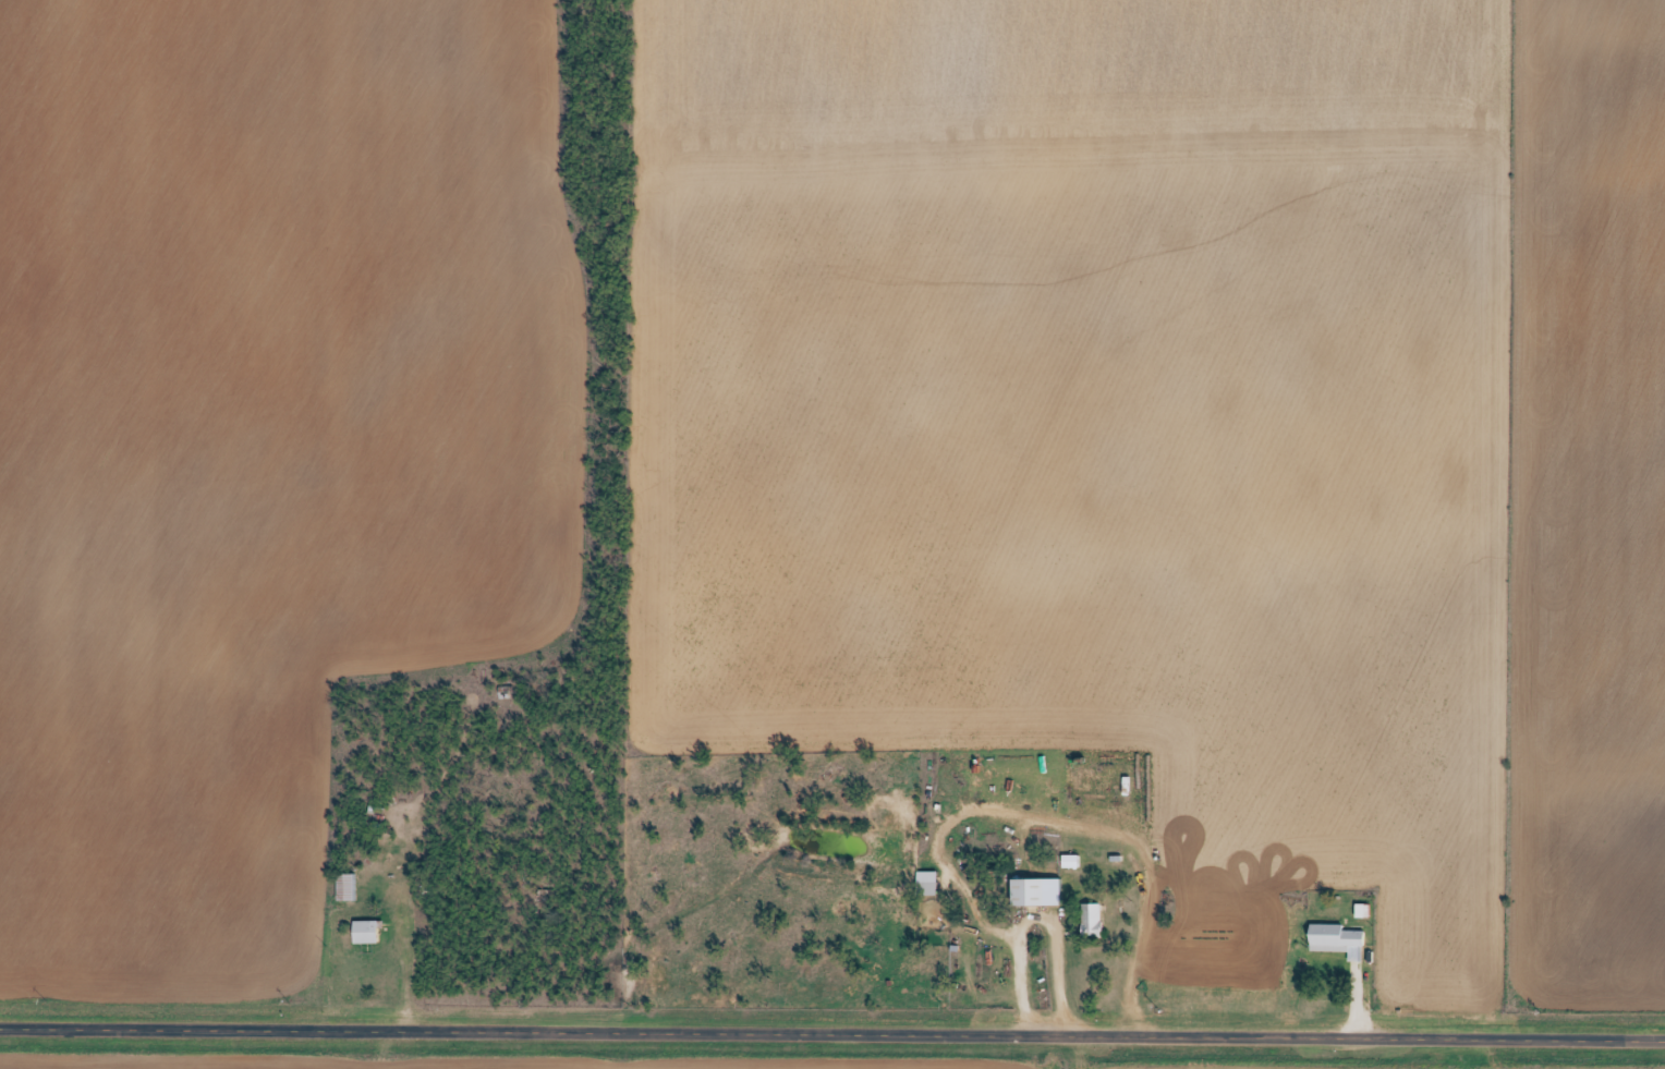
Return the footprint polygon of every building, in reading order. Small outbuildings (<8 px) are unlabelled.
[(366,826),(375,826),(375,808),(366,808),(366,826)] [(1079,856),(1064,856),(1064,868),(1079,868),(1079,856)] [(939,872),(919,872),(919,896),(939,896),(939,872)] [(356,902),(356,874),(337,874),(337,902),(356,902)] [(1047,879),(1011,879),(1011,907),(1047,907),(1047,879)] [(1086,934),(1101,934),(1101,904),(1086,904),(1086,934)] [(1355,918),(1369,918),(1369,905),(1355,905),(1355,918)] [(379,944),(379,921),(353,921),(353,944),(379,944)] [(1346,925),(1311,925),(1311,952),(1348,952),(1348,962),(1365,962),(1365,930),(1346,930),(1346,925)]
